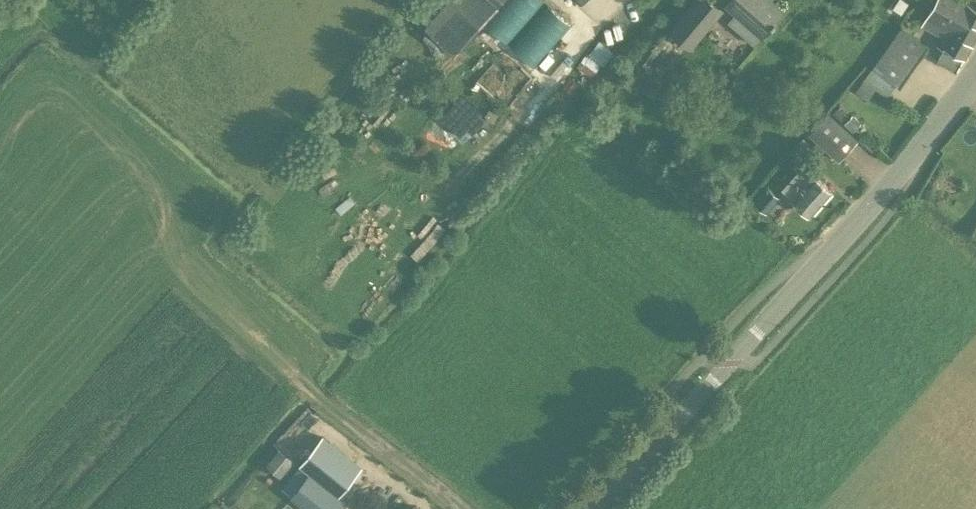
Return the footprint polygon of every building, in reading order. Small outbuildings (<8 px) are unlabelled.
[(482,22),(502,0),(450,0),(426,28),(455,53),(482,22)] [(508,40),(546,0),(508,0),(488,21),(508,40)] [(670,31),(689,45),(699,35),(722,10),(711,0),(697,0),(679,20),(670,31)] [(762,34),(782,11),(770,0),(729,0),(727,3),(737,12),(729,21),(754,43),(762,34)] [(893,8),(901,13),(908,3),(904,0),(898,0),(893,8)] [(927,16),(947,27),(938,44),(944,47),(937,59),(957,70),(966,54),(975,35),(975,7),(963,0),(936,0),(935,1),(933,5),(927,16)] [(537,66),(576,26),(553,3),(514,44),(537,66)] [(899,84),(927,45),(901,26),(873,65),(899,84)] [(603,67),(614,55),(600,43),(588,56),(586,55),(577,69),(593,78),(600,65),(603,67)] [(579,85),(571,78),(562,88),(571,95),(579,85)] [(438,138),(469,147),(482,105),(451,96),(438,138)] [(839,159),(858,138),(851,132),(843,124),(828,111),(809,132),(839,159)] [(849,117),(843,124),(851,132),(857,124),(849,117)] [(803,152),(810,144),(804,138),(796,146),(803,152)] [(811,213),(832,189),(803,164),(782,188),(811,213)] [(767,211),(780,197),(768,185),(755,200),(767,211)] [(323,436),(300,465),(301,466),(338,494),(359,468),(322,438),(323,437),(323,436)] [(281,477),(295,459),(280,447),(266,464),(281,477)] [(284,487),(292,494),(291,495),(309,508),(342,508),(347,502),(338,494),(301,466),(284,487)]
